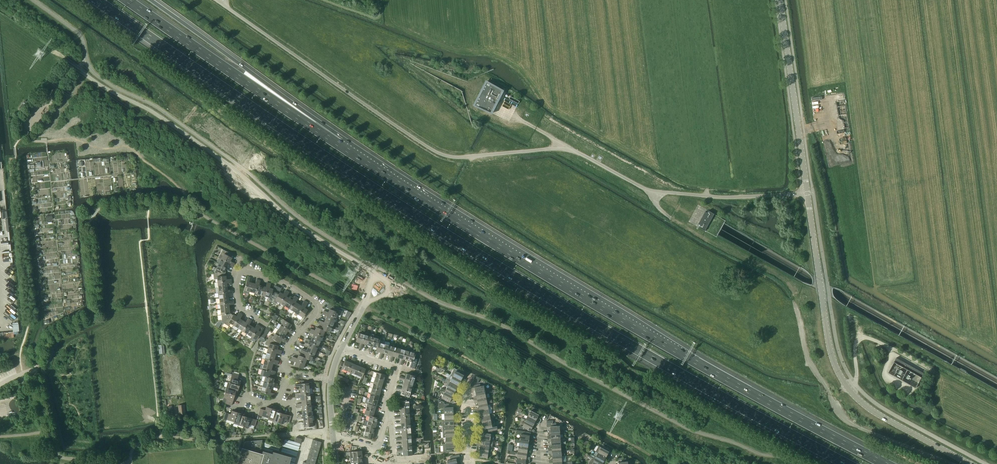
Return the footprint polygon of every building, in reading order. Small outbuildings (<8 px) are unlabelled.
[(472,103),(471,104),(477,107),(489,82),(483,79),(483,81),(478,90),(476,94),(472,103)] [(477,107),(491,113),(503,90),(489,82),(477,107)] [(700,226),(699,227),(705,231),(714,214),(708,211),(707,213),(705,211),(698,224),(700,226)] [(223,256),(221,259),(233,265),(234,263),(230,261),(232,258),(230,257),(232,254),(222,249),(220,254),(223,256)] [(221,259),(219,263),(227,268),(228,265),(232,267),(233,265),(221,259)] [(216,269),(214,274),(219,273),(219,276),(225,276),(225,273),(226,271),(225,270),(227,268),(219,263),(216,268),(216,269)] [(217,279),(217,282),(231,281),(231,279),(226,279),(226,276),(225,276),(219,276),(219,273),(214,274),(213,274),(214,279),(217,279)] [(249,292),(255,293),(258,280),(256,279),(255,284),(252,283),(249,292)] [(260,295),(265,296),(269,283),(267,282),(265,287),(262,286),(260,295)] [(267,300),(271,301),(276,292),(272,291),(273,289),(269,288),(271,284),(269,283),(265,296),(268,297),(267,300)] [(277,301),(280,303),(287,291),(285,290),(283,294),(280,292),(279,294),(276,292),(271,301),(275,304),(277,301)] [(280,303),(284,306),(289,298),(286,297),(289,292),(287,291),(280,303)] [(284,306),(289,309),(296,297),(294,296),(292,300),(289,298),(284,306)] [(289,309),(293,312),(298,304),(299,303),(300,302),(297,300),(298,298),(296,297),(289,309)] [(293,312),(298,314),(305,303),(303,302),(302,304),(299,303),(298,304),(293,312)] [(298,314),(303,318),(307,310),(305,308),(307,304),(305,303),(298,314)] [(323,312),(336,318),(337,315),(340,316),(342,311),(333,307),(331,310),(329,309),(328,312),(324,310),(323,312)] [(222,322),(224,323),(227,319),(230,320),(233,315),(231,314),(231,311),(229,311),(229,308),(220,309),(221,315),(222,322)] [(230,324),(233,325),(241,314),(239,312),(236,316),(233,315),(230,320),(227,319),(224,323),(229,326),(230,324)] [(325,319),(333,323),(336,318),(323,312),(322,314),(326,316),(325,319)] [(233,325),(238,328),(243,321),(240,319),(242,315),(241,314),(233,325)] [(238,328),(242,331),(250,319),(248,318),(245,322),(243,321),(238,328)] [(242,331),(247,334),(252,326),(249,325),(252,321),(250,319),(242,331)] [(319,322),(331,328),(333,323),(325,319),(324,322),(319,320),(319,322)] [(284,320),(281,325),(292,332),(293,330),(289,327),(291,325),(284,320)] [(324,331),(329,333),(331,328),(319,322),(318,324),(322,326),(321,329),(324,331)] [(247,334),(251,337),(259,325),(257,324),(254,328),(252,326),(247,334)] [(259,325),(251,337),(256,340),(264,328),(259,325)] [(281,325),(278,329),(285,334),(287,331),(291,334),(292,332),(281,325)] [(309,330),(322,336),(324,331),(321,329),(316,327),(315,330),(310,328),(309,330)] [(278,329),(275,334),(286,341),(288,339),(284,337),(285,334),(278,329)] [(312,337),(320,341),(322,336),(309,330),(309,332),(313,334),(312,337)] [(369,336),(367,345),(370,346),(369,349),(372,350),(373,348),(372,348),(372,347),(372,346),(374,338),(375,335),(370,333),(369,336)] [(270,335),(267,339),(272,342),(273,340),(279,343),(281,340),(285,343),(286,341),(275,334),(273,336),(270,335)] [(305,340),(318,346),(320,341),(312,337),(310,340),(306,338),(305,340)] [(372,346),(372,347),(372,348),(373,348),(373,347),(377,348),(378,343),(379,343),(380,339),(374,338),(372,346)] [(268,346),(268,349),(281,353),(281,350),(277,349),(278,346),(277,346),(279,343),(273,340),(272,342),(267,339),(265,345),(268,346)] [(308,347),(316,351),(318,346),(305,340),(304,342),(309,344),(308,347)] [(301,350),(314,356),(316,351),(308,347),(306,350),(302,348),(301,350)] [(404,350),(402,359),(402,360),(403,360),(403,359),(407,360),(410,352),(410,350),(405,348),(404,350)] [(307,359),(312,361),(314,356),(301,350),(300,352),(305,354),(303,357),(307,359)] [(410,352),(407,360),(411,361),(409,367),(414,369),(417,359),(414,358),(415,353),(410,352)] [(266,354),(264,359),(278,363),(278,361),(274,359),(275,356),(266,354)] [(292,358),(305,364),(307,359),(303,357),(298,355),(297,358),(293,356),(292,358)] [(924,372),(896,356),(894,360),(922,375),(924,372)] [(294,365),(302,369),(305,364),(292,358),(291,360),(295,362),(294,365)] [(341,369),(346,371),(350,361),(348,360),(348,362),(345,360),(344,363),(341,362),(340,365),(338,369),(341,370),(341,369)] [(346,371),(351,373),(355,365),(352,363),(353,362),(350,361),(346,371)] [(263,364),(261,369),(275,373),(275,371),(271,370),(272,367),(263,364)] [(351,373),(356,375),(360,366),(358,365),(358,366),(355,365),(351,373)] [(356,375),(362,377),(365,369),(362,368),(363,367),(360,366),(356,375)] [(451,375),(461,381),(464,375),(456,371),(457,369),(454,368),(451,375)] [(260,375),(265,376),(274,379),(274,378),(269,377),(270,374),(274,375),(275,373),(261,369),(260,375)] [(376,372),(375,378),(384,380),(385,378),(384,378),(385,375),(376,372)] [(402,377),(401,379),(403,380),(403,379),(404,379),(413,381),(415,382),(417,375),(413,373),(412,375),(406,373),(405,378),(402,377)] [(230,383),(239,386),(240,381),(237,380),(238,377),(232,375),(230,383)] [(446,379),(459,386),(461,381),(451,375),(449,378),(447,377),(446,379)] [(265,376),(264,381),(277,385),(277,383),(273,382),(274,379),(265,376)] [(445,386),(447,387),(456,391),(459,386),(446,379),(445,381),(447,382),(445,386)] [(228,382),(226,387),(238,391),(239,386),(230,383),(228,382)] [(373,383),(372,388),(381,391),(382,388),(381,388),(382,385),(373,383)] [(475,388),(476,394),(485,392),(484,385),(481,386),(480,384),(471,386),(471,389),(475,388)] [(226,387),(225,392),(236,395),(238,391),(226,387)] [(260,392),(274,396),(274,394),(270,392),(271,389),(262,387),(260,392)] [(445,392),(453,397),(456,391),(447,387),(446,389),(445,390),(441,388),(440,390),(445,392)] [(400,389),(400,390),(401,390),(400,395),(402,395),(408,397),(410,392),(401,389),(401,390),(400,389)] [(476,394),(477,399),(486,397),(486,398),(489,397),(488,393),(490,393),(490,391),(485,392),(476,394)] [(226,401),(232,403),(234,395),(236,396),(236,395),(225,392),(223,397),(227,398),(226,401)] [(442,398),(450,402),(453,397),(445,392),(442,398)] [(370,393),(368,398),(378,401),(379,399),(378,398),(379,396),(370,393)] [(399,405),(396,406),(396,408),(398,408),(398,407),(399,407),(408,406),(408,400),(410,400),(410,398),(408,397),(402,395),(401,401),(399,401),(399,405)] [(444,414),(454,413),(453,407),(449,407),(449,404),(444,404),(444,402),(438,400),(439,408),(444,408),(444,414)] [(367,403),(365,409),(375,411),(376,409),(375,409),(376,406),(367,403)] [(479,405),(480,411),(492,409),(490,405),(491,403),(489,403),(488,403),(479,405)] [(268,419),(271,408),(266,407),(265,410),(263,409),(261,416),(268,418),(268,419)] [(268,419),(273,421),(276,410),(271,408),(268,419)] [(528,416),(536,420),(539,415),(538,414),(540,410),(535,408),(533,411),(531,410),(528,416)] [(490,415),(491,415),(493,414),(492,413),(492,409),(480,411),(481,417),(490,415)] [(273,421),(278,422),(281,411),(276,410),(273,421)] [(226,419),(234,422),(237,412),(232,411),(231,414),(228,413),(226,419)] [(278,422),(283,424),(284,420),(286,421),(288,415),(281,413),(281,411),(278,422)] [(233,423),(238,425),(242,414),(237,412),(234,422),(233,423)] [(238,425),(243,426),(247,415),(242,414),(238,425)] [(243,426),(248,428),(249,424),(252,425),(254,419),(246,417),(247,415),(243,426)] [(369,415),(369,416),(368,421),(377,424),(378,421),(377,421),(378,418),(373,416),(369,415)] [(525,421),(533,425),(536,420),(528,416),(525,421)] [(306,427),(306,430),(316,429),(316,424),(312,424),(312,421),(303,422),(303,425),(302,425),(302,427),(306,427)] [(488,428),(488,431),(498,429),(497,426),(493,427),(491,421),(482,423),(484,429),(488,428)] [(527,429),(531,431),(533,425),(525,421),(523,426),(521,426),(520,427),(520,429),(527,430),(527,429)] [(550,427),(551,433),(560,432),(560,426),(556,426),(556,423),(553,424),(547,424),(547,427),(550,427)] [(366,426),(365,431),(374,434),(375,432),(374,431),(375,428),(366,426)] [(520,440),(529,441),(530,436),(531,436),(532,433),(529,433),(529,432),(526,432),(526,431),(517,430),(516,433),(521,434),(520,440)] [(363,437),(372,439),(372,436),(374,436),(374,434),(365,431),(363,437)] [(552,445),(561,444),(562,444),(562,446),(566,446),(566,441),(563,441),(562,441),(562,438),(551,439),(552,445)] [(302,463),(308,463),(309,463),(310,463),(315,463),(321,442),(312,439),(306,463),(303,462),(302,463)] [(519,446),(528,447),(529,441),(520,440),(515,439),(515,442),(519,443),(519,446)] [(261,463),(265,463),(288,463),(291,457),(273,452),(272,454),(263,451),(262,454),(258,453),(262,440),(244,441),(242,448),(237,463),(260,463),(261,463)] [(443,444),(443,452),(452,452),(452,450),(455,449),(455,443),(446,444),(443,444)] [(596,451),(606,457),(609,452),(598,446),(596,451)] [(593,457),(603,462),(606,457),(596,451),(593,457)] [(457,459),(460,458),(459,455),(459,454),(450,456),(451,460),(447,460),(448,463),(458,463),(457,459)] [(603,462),(593,457),(588,454),(587,456),(592,459),(589,463),(603,463),(603,462)] [(362,456),(350,457),(350,463),(353,462),(362,462),(362,458),(365,457),(365,455),(363,455),(362,456)]
